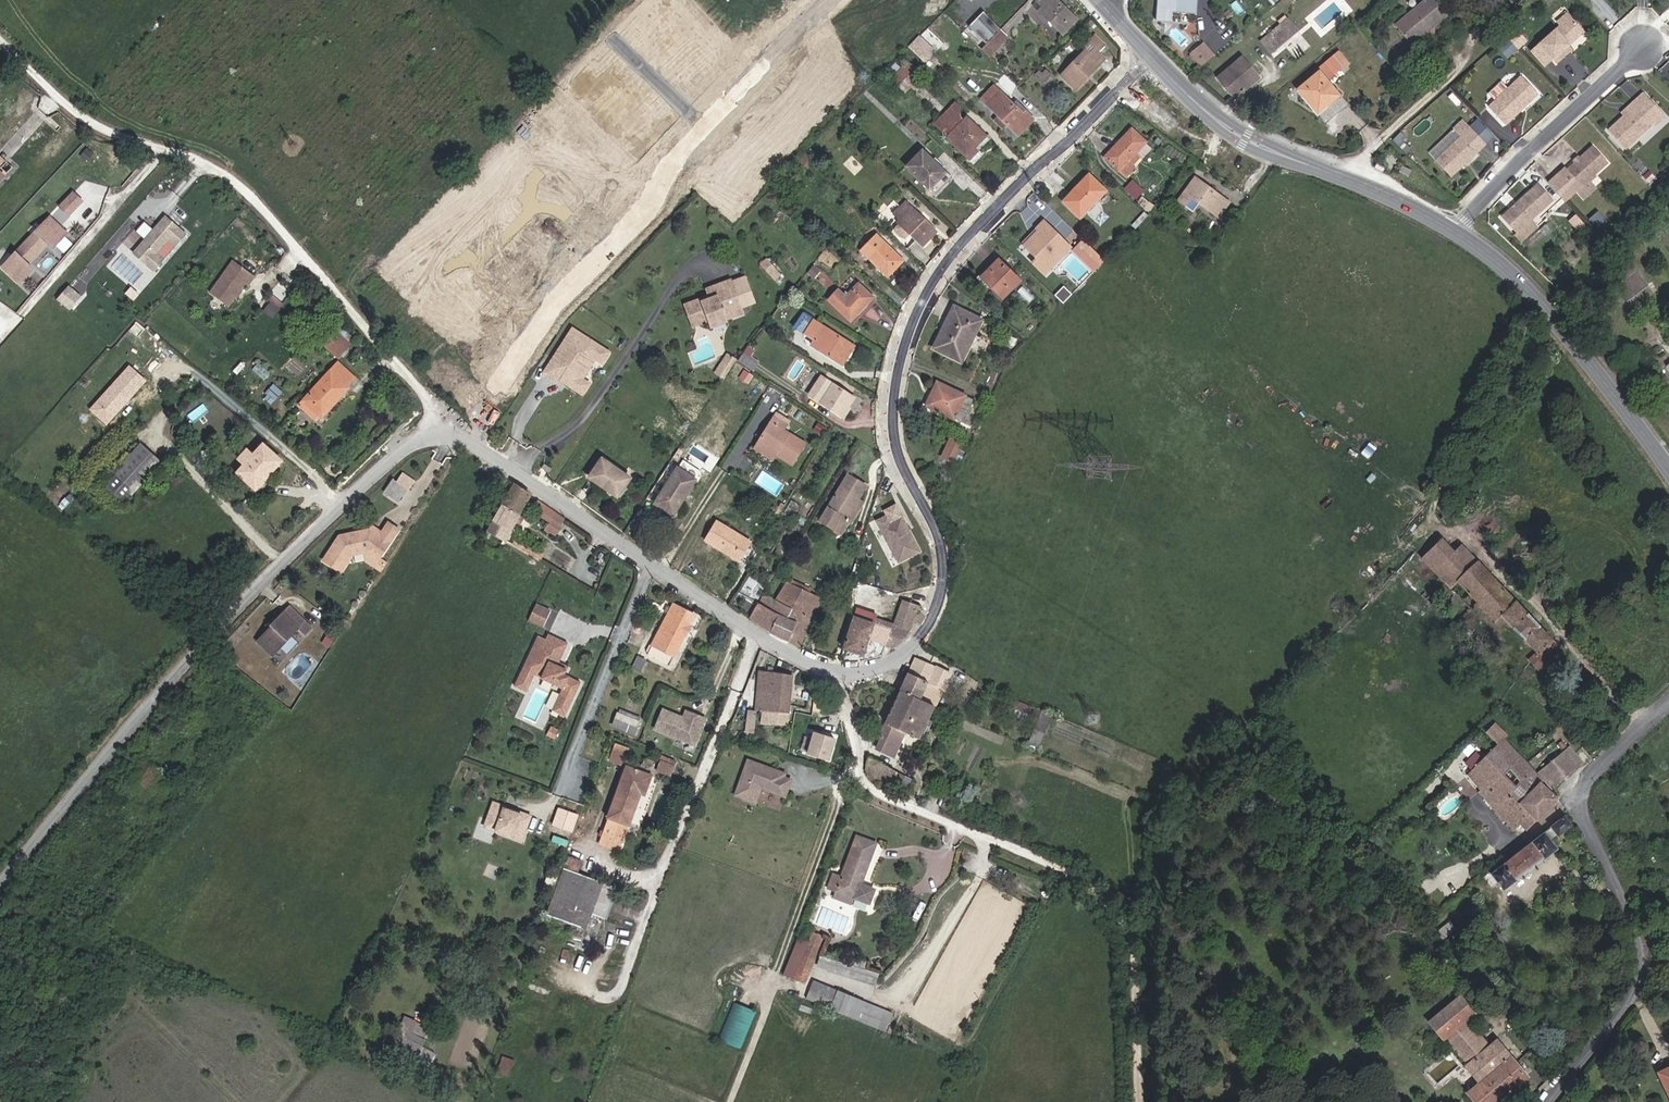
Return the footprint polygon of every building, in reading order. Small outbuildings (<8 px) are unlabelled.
[(1077,21),(1056,0),(1040,0),(1037,2),(1042,7),(1039,10),(1063,34),(1077,21)] [(1156,20),(1170,22),(1171,12),(1196,14),(1197,0),(1158,0),(1156,20)] [(1411,45),(1448,15),(1435,0),(1425,0),(1395,25),(1411,45)] [(969,26),(985,42),(1000,27),(984,11),(969,26)] [(1558,19),(1561,23),(1571,14),(1568,11),(1558,19)] [(1561,49),(1567,44),(1584,30),(1571,14),(1561,23),(1539,42),(1552,57),(1556,62),(1565,53),(1561,49)] [(1260,42),(1270,54),(1298,31),(1288,18),(1260,42)] [(1507,35),(1508,36),(1516,28),(1514,25),(1505,34),(1507,35)] [(1001,28),(981,48),(989,57),(1010,37),(1001,28)] [(1517,46),(1526,39),(1516,28),(1508,36),(1517,46)] [(920,34),(908,46),(923,61),(935,49),(920,34)] [(1076,90),(1084,81),(1105,60),(1098,53),(1105,45),(1094,35),(1088,41),(1095,48),(1089,55),(1085,51),(1061,76),(1076,90)] [(1507,35),(1496,45),(1507,56),(1517,46),(1508,36),(1507,35)] [(1552,57),(1539,42),(1531,49),(1543,64),(1552,57)] [(1200,67),(1213,57),(1203,44),(1189,55),(1200,67)] [(1561,49),(1565,53),(1571,48),(1567,44),(1561,49)] [(1348,65),(1339,53),(1315,72),(1317,74),(1298,89),(1317,112),(1338,95),(1326,80),(1340,69),(1341,70),(1348,65)] [(1217,77),(1234,98),(1258,78),(1242,57),(1217,77)] [(892,80),(898,85),(914,69),(908,63),(892,80)] [(1035,77),(1043,85),(1051,77),(1046,72),(1042,76),(1039,73),(1035,77)] [(1490,105),(1505,122),(1538,90),(1523,74),(1490,105)] [(1018,136),(1033,120),(1016,103),(1014,106),(999,91),(986,104),(1018,136)] [(1653,118),(1661,110),(1645,92),(1635,101),(1639,105),(1627,116),(1612,130),(1629,147),(1656,121),(1653,118)] [(1624,112),(1627,116),(1639,105),(1635,101),(1624,112)] [(957,119),(953,115),(961,107),(958,104),(938,124),(945,131),(957,119)] [(1656,121),(1658,123),(1666,115),(1661,110),(1653,118),(1656,121)] [(1436,159),(1450,173),(1485,141),(1463,118),(1454,127),(1462,135),(1436,159)] [(979,151),(975,147),(985,137),(967,119),(962,124),(957,119),(945,131),(950,136),(948,139),(970,160),(979,151)] [(1428,151),(1436,159),(1462,135),(1454,127),(1428,151)] [(1408,143),(1393,128),(1389,132),(1404,147),(1408,143)] [(1135,167),(1132,165),(1140,157),(1136,154),(1146,143),(1132,130),(1105,158),(1125,177),(1135,167)] [(975,147),(979,151),(989,140),(985,137),(975,147)] [(1560,174),(1578,192),(1610,162),(1595,146),(1582,158),(1578,162),(1569,170),(1567,168),(1560,174)] [(970,160),(975,165),(984,156),(979,151),(970,160)] [(934,193),(949,178),(921,152),(907,167),(934,193)] [(1410,168),(1401,163),(1397,169),(1407,174),(1410,168)] [(1063,203),(1080,219),(1106,192),(1089,176),(1063,203)] [(1218,217),(1228,203),(1194,178),(1178,202),(1192,212),(1198,203),(1218,217)] [(1519,234),(1534,219),(1555,199),(1539,184),(1504,218),(1519,234)] [(73,214),(85,201),(76,193),(64,206),(73,214)] [(894,214),(900,208),(893,201),(886,207),(894,214)] [(905,203),(900,208),(894,214),(901,221),(899,223),(900,224),(895,229),(896,234),(900,237),(905,239),(910,235),(922,247),(936,232),(905,203)] [(1573,211),(1570,215),(1577,223),(1581,219),(1573,211)] [(56,248),(70,233),(53,217),(6,267),(23,283),(36,269),(30,263),(50,242),(56,248)] [(1517,236),(1524,243),(1541,227),(1534,219),(1519,234),(1517,236)] [(157,254),(169,239),(177,245),(186,234),(170,221),(165,227),(160,223),(134,254),(155,271),(164,260),(157,254)] [(1049,271),(1070,249),(1043,222),(1036,229),(1038,231),(1023,246),(1049,271)] [(893,266),(900,259),(877,237),(862,252),(888,277),(895,269),(893,266)] [(1094,272),(1104,261),(1089,247),(1079,258),(1094,272)] [(771,275),(777,269),(766,259),(760,265),(771,275)] [(1002,299),(1020,282),(999,260),(980,278),(1002,299)] [(232,265),(208,296),(226,310),(244,287),(247,290),(253,281),(232,265)] [(1616,287),(1637,272),(1632,265),(1612,281),(1616,287)] [(1634,295),(1631,291),(1644,281),(1637,272),(1616,287),(1626,300),(1634,295)] [(724,322),(743,312),(726,280),(708,288),(713,297),(705,301),(699,305),(697,302),(679,311),(690,334),(706,326),(721,318),(724,322)] [(1631,291),(1634,295),(1647,285),(1644,281),(1631,291)] [(68,284),(56,298),(70,310),(82,295),(68,284)] [(829,301),(851,322),(874,299),(859,284),(846,297),(839,290),(829,301)] [(705,301),(713,297),(708,288),(701,292),(705,301)] [(269,320),(275,311),(267,305),(260,313),(269,320)] [(934,349),(962,362),(982,321),(954,307),(934,349)] [(842,365),(854,347),(804,314),(795,328),(815,340),(812,346),(842,365)] [(709,331),(724,323),(724,322),(721,318),(706,326),(709,331)] [(580,334),(570,328),(564,337),(574,343),(580,334)] [(338,358),(350,345),(333,330),(322,343),(338,358)] [(564,337),(541,372),(553,379),(555,377),(560,381),(562,377),(567,380),(565,384),(581,394),(587,384),(581,379),(582,377),(581,372),(573,367),(579,357),(588,362),(592,361),(594,359),(601,364),(608,353),(580,334),(574,343),(564,337)] [(753,371),(759,363),(744,353),(738,361),(753,371)] [(581,372),(582,377),(592,361),(588,362),(579,357),(573,367),(581,372)] [(303,401),(322,418),(348,388),(347,387),(355,378),(338,363),(303,401)] [(107,424),(147,380),(128,364),(89,408),(107,424)] [(848,408),(854,399),(821,377),(809,395),(843,418),(849,409),(848,408)] [(954,419),(963,423),(974,400),(965,397),(965,396),(936,382),(932,393),(935,395),(928,408),(954,420),(954,419)] [(792,465),(805,444),(784,431),(789,422),(776,414),(771,423),(770,422),(759,442),(778,453),(776,455),(792,465)] [(941,458),(953,463),(962,445),(950,440),(941,458)] [(778,453),(759,442),(756,446),(775,458),(776,455),(778,453)] [(104,485),(125,503),(161,462),(141,444),(104,485)] [(238,473),(256,490),(282,461),(263,445),(253,456),(247,451),(240,459),(246,465),(238,473)] [(589,478),(617,498),(631,479),(603,459),(589,478)] [(550,473),(553,468),(545,463),(542,468),(550,473)] [(664,508),(674,514),(696,481),(677,469),(655,504),(664,509),(664,508)] [(414,482),(402,474),(396,482),(407,489),(409,490),(414,482)] [(848,522),(845,520),(866,487),(848,475),(820,521),(841,534),(848,522)] [(397,504),(407,489),(396,482),(390,479),(381,494),(397,504)] [(503,505),(520,515),(531,496),(514,485),(503,505)] [(785,509),(792,498),(788,496),(781,507),(785,509)] [(559,527),(564,520),(538,501),(535,506),(537,508),(535,511),(551,522),(546,530),(556,536),(561,529),(559,527)] [(517,521),(520,515),(503,505),(500,511),(517,521)] [(777,522),(785,509),(781,507),(778,506),(771,517),(777,522)] [(489,531),(506,541),(517,521),(500,511),(489,531)] [(919,552),(901,517),(890,522),(887,516),(877,522),(898,563),(919,552)] [(739,561),(751,543),(717,522),(705,541),(739,561)] [(375,556),(383,562),(401,530),(390,524),(383,535),(377,536),(372,533),(371,533),(341,540),(326,565),(344,576),(355,558),(368,555),(373,554),(374,554),(375,556)] [(1557,646),(1501,588),(1460,545),(1453,552),(1440,539),(1420,558),(1467,607),(1473,613),(1475,610),(1480,606),(1495,621),(1501,615),(1537,653),(1530,660),(1539,670),(1545,665),(1541,661),(1544,658),(1557,646)] [(530,555),(534,549),(518,541),(517,543),(513,540),(511,544),(530,555)] [(378,569),(383,562),(375,556),(374,554),(373,554),(368,555),(370,564),(378,569)] [(739,593),(758,602),(767,584),(751,575),(739,593)] [(619,601),(623,589),(608,583),(603,595),(619,601)] [(788,642),(799,647),(821,600),(787,584),(776,602),(765,595),(759,605),(779,616),(796,623),(788,642)] [(893,649),(909,631),(917,610),(920,610),(922,607),(902,600),(894,625),(874,618),(872,623),(854,617),(842,650),(863,657),(869,640),(893,649)] [(543,626),(551,609),(538,603),(530,620),(543,626)] [(788,642),(796,623),(779,616),(759,605),(757,604),(749,618),(774,635),(788,642)] [(685,636),(686,636),(691,627),(690,626),(695,616),(674,605),(653,646),(674,657),(685,636)] [(296,620),(301,614),(293,606),(288,612),(296,620)] [(1455,624),(1460,628),(1477,612),(1475,610),(1473,613),(1467,607),(1465,609),(1467,612),(1455,624)] [(302,628),(308,634),(315,626),(301,614),(296,620),(288,612),(283,617),(272,628),(263,638),(279,653),(302,628)] [(268,625),(272,628),(283,617),(279,613),(268,625)] [(343,628),(347,622),(338,616),(334,622),(343,628)] [(328,649),(336,637),(328,631),(319,643),(328,649)] [(545,640),(538,636),(513,686),(526,692),(534,674),(562,688),(559,695),(572,701),(581,683),(564,675),(566,670),(557,666),(559,662),(568,644),(548,634),(545,640)] [(276,655),(279,653),(263,638),(260,641),(276,655)] [(935,707),(951,675),(935,667),(934,668),(915,658),(907,676),(899,691),(900,691),(917,699),(935,707)] [(568,667),(559,662),(557,666),(566,670),(568,667)] [(768,721),(787,723),(792,676),(761,671),(756,711),(763,712),(761,724),(768,725),(768,721)] [(905,733),(901,731),(917,699),(900,691),(884,723),(885,724),(878,737),(881,739),(876,749),(894,757),(905,733)] [(564,717),(572,701),(559,695),(551,711),(564,717)] [(905,733),(919,739),(935,707),(917,699),(901,731),(905,733)] [(1008,708),(1027,715),(1030,706),(1012,699),(1008,708)] [(652,729),(691,748),(704,721),(685,712),(680,721),(675,718),(676,716),(662,709),(652,729)] [(745,732),(753,733),(756,711),(748,710),(745,732)] [(1028,746),(1036,750),(1051,715),(1042,711),(1028,746)] [(633,733),(638,723),(619,715),(615,725),(633,733)] [(1517,780),(1529,768),(1503,740),(1506,736),(1495,724),(1486,734),(1497,744),(1490,751),(1491,752),(1517,780)] [(553,739),(557,730),(550,727),(546,735),(553,739)] [(825,756),(833,757),(834,742),(827,741),(825,756)] [(610,759),(621,764),(628,748),(616,743),(610,759)] [(1536,773),(1552,790),(1582,763),(1568,747),(1536,773)] [(1521,824),(1527,830),(1557,799),(1539,782),(1541,780),(1529,768),(1517,780),(1491,752),(1480,763),(1473,757),(1464,767),(1470,773),(1466,777),(1482,793),(1480,795),(1485,800),(1488,797),(1497,806),(1494,809),(1496,811),(1501,805),(1509,813),(1504,819),(1515,829),(1521,824)] [(674,765),(675,762),(663,757),(661,761),(674,765)] [(872,780),(887,789),(896,772),(869,757),(867,764),(868,776),(872,780)] [(658,770),(670,775),(674,765),(661,761),(658,770)] [(777,773),(748,762),(734,801),(754,808),(759,793),(784,802),(790,785),(788,784),(783,783),(775,780),(777,773)] [(599,843),(620,850),(640,793),(645,795),(652,776),(627,767),(599,843)] [(786,775),(777,773),(775,780),(783,783),(786,775)] [(942,805),(950,808),(954,796),(955,796),(956,795),(947,791),(942,805)] [(523,844),(533,815),(517,809),(493,800),(484,827),(495,831),(494,834),(523,844)] [(1509,813),(1501,805),(1496,811),(1504,819),(1509,813)] [(557,807),(552,825),(565,828),(569,810),(557,807)] [(1515,881),(1514,879),(1543,857),(1544,858),(1556,849),(1550,840),(1557,835),(1558,835),(1571,825),(1564,817),(1491,874),(1489,872),(1483,878),(1490,887),(1497,882),(1503,890),(1515,881)] [(834,875),(828,889),(836,892),(834,898),(850,904),(852,898),(868,904),(873,890),(860,885),(876,844),(858,837),(842,878),(834,875)] [(564,868),(576,873),(580,862),(568,858),(564,868)] [(592,914),(603,919),(614,887),(576,873),(564,868),(547,916),(580,928),(586,912),(592,914)] [(580,928),(586,930),(592,914),(586,912),(580,928)] [(1434,935),(1439,942),(1454,930),(1449,923),(1434,935)] [(802,956),(814,961),(825,937),(813,932),(809,941),(802,956)] [(802,956),(809,941),(797,936),(781,973),(793,978),(802,956)] [(829,954),(826,962),(857,976),(861,968),(848,963),(851,955),(842,951),(838,959),(829,954)] [(824,952),(821,960),(826,962),(829,954),(824,952)] [(793,978),(804,983),(814,961),(802,956),(793,978)] [(843,1004),(846,996),(814,982),(811,990),(843,1004)] [(807,999),(860,1022),(868,1005),(846,996),(843,1004),(811,990),(807,999)] [(1466,1020),(1474,1014),(1459,997),(1428,1023),(1443,1040),(1445,1039),(1467,1065),(1465,1066),(1479,1083),(1467,1093),(1475,1101),(1498,1101),(1527,1078),(1496,1041),(1489,1047),(1466,1020)] [(756,1012),(731,1002),(717,1039),(741,1049),(756,1012)] [(437,1052),(422,1046),(431,1026),(405,1015),(392,1047),(431,1064),(437,1052)] [(1535,1058),(1541,1052),(1534,1046),(1528,1052),(1535,1058)] [(508,1068),(511,1062),(502,1057),(496,1072),(505,1076),(507,1072),(511,1073),(513,1070),(508,1068)] [(1658,1073),(1668,1096),(1668,1068),(1658,1073)]
